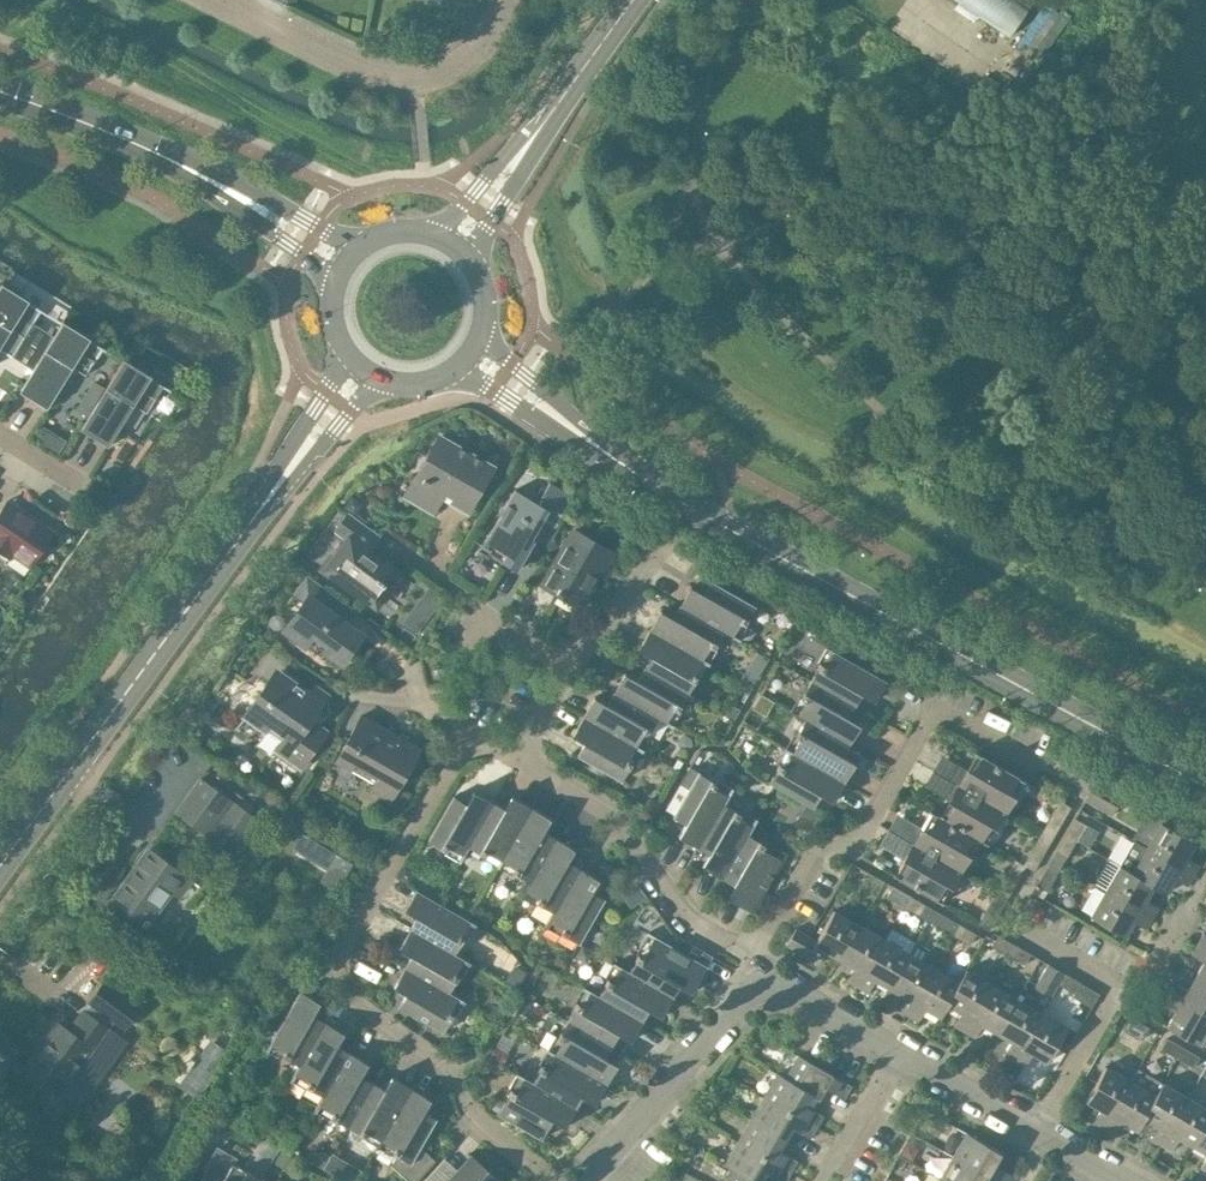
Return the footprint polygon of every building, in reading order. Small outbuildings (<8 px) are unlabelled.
[(955,5),(975,18),(978,14),(1009,35),(1033,0),(959,0),(955,5)] [(997,83),(984,74),(976,87),(988,95),(997,83)] [(13,355),(42,309),(2,284),(3,283),(2,282),(0,285),(0,347),(13,355)] [(86,374),(103,347),(63,322),(65,320),(63,320),(21,388),(48,404),(46,406),(47,407),(73,366),(86,374)] [(147,412),(164,385),(125,360),(126,358),(125,358),(82,426),(109,442),(108,444),(109,445),(134,404),(147,412)] [(442,494),(467,508),(491,464),(440,435),(407,494),(434,509),(442,494)] [(539,485),(533,497),(515,487),(483,544),(504,555),(502,559),(518,568),(535,537),(532,536),(536,530),(551,538),(576,495),(548,478),(543,488),(539,485)] [(11,557),(13,554),(30,566),(46,543),(50,546),(55,544),(58,540),(57,535),(53,532),(54,530),(9,499),(0,512),(0,550),(11,557)] [(380,535),(348,511),(334,529),(347,539),(332,558),(330,556),(323,565),(373,601),(385,586),(387,588),(399,571),(370,550),(380,535)] [(543,583),(580,605),(612,550),(574,529),(543,583)] [(306,598),(297,611),(285,627),(305,643),(310,637),(342,660),(362,632),(344,619),(353,607),(307,574),(295,591),(306,598)] [(680,604),(725,630),(736,637),(754,605),(711,580),(704,592),(691,585),(680,604)] [(706,661),(725,630),(680,604),(673,616),(661,609),(650,629),(706,661)] [(651,655),(644,667),(688,692),(706,661),(650,629),(638,648),(651,655)] [(830,648),(811,680),(856,705),(863,693),(875,700),(886,681),(830,648)] [(748,666),(740,680),(752,687),(760,672),(748,666)] [(625,671),(614,690),(656,715),(657,716),(670,724),(688,692),(644,667),(638,678),(625,671)] [(278,748),(300,764),(325,729),(311,718),(323,701),(281,671),(266,693),(261,690),(245,713),(264,727),(268,721),(287,735),(278,748)] [(805,717),(804,718),(850,744),(861,724),(849,717),(856,705),(811,680),(794,711),(805,717)] [(583,716),(638,748),(641,750),(648,748),(652,741),(649,735),(647,734),(657,716),(656,715),(614,690),(607,703),(595,696),(583,716)] [(731,703),(725,713),(734,718),(739,708),(731,703)] [(371,787),(391,798),(421,747),(362,713),(336,758),(375,780),(371,787)] [(638,748),(583,716),(573,734),(585,741),(578,754),(621,779),(638,748)] [(804,718),(787,749),(843,781),(855,762),(843,755),(850,744),(804,718)] [(843,781),(787,749),(768,780),(814,806),(821,794),(832,801),(843,781)] [(957,784),(1005,811),(1024,778),(976,751),(957,784)] [(698,847),(723,802),(731,790),(698,771),(690,767),(680,783),(688,787),(672,815),(685,822),(677,835),(698,847)] [(265,827),(254,820),(255,819),(199,779),(177,810),(204,829),(200,835),(229,856),(240,864),(265,827)] [(1095,779),(1083,799),(1111,815),(1123,795),(1095,779)] [(957,784),(939,815),(978,838),(987,843),(1005,811),(957,784)] [(461,858),(467,846),(493,801),(473,789),(466,801),(454,795),(428,839),(461,858)] [(468,846),(499,864),(533,806),(511,793),(503,807),(493,801),(467,846),(468,846)] [(649,796),(642,807),(645,809),(653,814),(653,813),(659,802),(649,796)] [(1041,831),(1052,838),(1071,806),(1059,799),(1041,831)] [(722,876),(747,833),(755,820),(723,802),(698,847),(709,853),(703,865),(722,876)] [(499,864),(528,881),(529,882),(555,838),(543,830),(551,816),(533,806),(499,864)] [(930,810),(913,842),(961,869),(978,838),(939,815),(930,810)] [(1064,835),(1076,841),(1086,824),(1074,817),(1064,835)] [(1160,821),(1145,847),(1192,873),(1198,862),(1186,856),(1195,841),(1160,821)] [(1041,831),(1023,862),(1026,865),(1026,866),(1033,871),(1052,838),(1041,831)] [(747,833),(722,876),(734,883),(727,895),(753,910),(785,854),(747,833)] [(1067,857),(1076,841),(1064,835),(1055,850),(1067,857)] [(521,893),(552,911),(553,912),(579,867),(568,861),(574,849),(555,838),(529,882),(528,881),(521,893)] [(961,869),(913,842),(894,874),(942,901),(961,869)] [(1145,847),(1131,872),(1130,873),(1153,886),(1165,893),(1174,877),(1186,883),(1192,873),(1145,847)] [(129,927),(136,916),(145,922),(170,886),(180,892),(190,878),(148,848),(112,899),(116,902),(109,912),(129,927)] [(1014,858),(996,889),(1008,896),(1026,866),(1026,865),(1023,862),(1023,863),(1014,858)] [(1146,899),(1153,886),(1130,873),(1131,872),(1108,859),(1094,884),(1105,890),(1151,916),(1157,906),(1146,899)] [(404,866),(397,877),(408,884),(415,873),(404,866)] [(553,912),(552,911),(545,923),(578,943),(604,898),(591,891),(598,878),(579,867),(553,912)] [(1045,868),(1036,884),(1032,891),(1043,897),(1047,890),(1047,891),(1057,874),(1045,868)] [(904,906),(910,895),(893,885),(887,896),(904,906)] [(416,916),(409,928),(453,953),(454,952),(472,922),(416,889),(404,909),(416,916)] [(1008,896),(996,889),(977,923),(989,930),(1008,896)] [(1105,890),(1090,916),(1125,936),(1134,920),(1146,926),(1151,916),(1105,890)] [(926,904),(910,895),(904,906),(919,915),(926,904)] [(840,959),(859,924),(834,910),(818,939),(796,927),(786,945),(818,963),(825,950),(840,959)] [(936,925),(953,935),(960,924),(943,914),(936,925)] [(848,979),(858,985),(885,939),(859,924),(840,959),(855,967),(848,979)] [(960,924),(953,935),(969,944),(976,933),(960,924)] [(410,955),(403,966),(447,992),(448,991),(467,960),(454,952),(453,953),(409,928),(398,947),(410,955)] [(650,933),(629,971),(628,972),(672,998),(679,985),(691,993),(707,966),(650,933)] [(1009,955),(1015,944),(998,934),(991,945),(1009,955)] [(875,979),(890,988),(910,953),(885,939),(858,985),(868,991),(875,979)] [(1015,944),(1009,955),(1024,964),(1031,953),(1015,944)] [(1195,975),(1205,981),(1205,948),(1198,944),(1192,954),(1204,961),(1195,975)] [(575,956),(586,963),(593,952),(582,945),(575,956)] [(898,1008),(908,1014),(935,967),(943,951),(933,946),(930,951),(928,950),(922,960),(910,953),(890,988),(905,996),(898,1008)] [(1059,984),(1065,973),(1064,972),(1048,962),(1034,987),(1051,996),(1058,984),(1059,984)] [(616,964),(597,996),(641,1022),(649,1008),(661,1016),(672,998),(628,972),(629,971),(616,964)] [(447,992),(403,966),(392,985),(406,993),(399,1005),(443,1031),(461,999),(448,991),(447,992)] [(959,981),(935,967),(908,1014),(919,1020),(926,1008),(940,1016),(947,1004),(959,981)] [(955,1024),(966,1031),(993,984),(966,968),(959,981),(947,1004),(962,1012),(955,1024)] [(521,980),(509,973),(505,980),(517,987),(521,980)] [(1081,981),(1065,973),(1059,984),(1074,993),(1081,981)] [(1169,994),(1205,1015),(1205,981),(1195,975),(1187,990),(1175,983),(1169,994)] [(125,1029),(141,1007),(102,979),(68,1027),(58,1019),(22,1069),(55,1093),(72,1105),(89,1081),(87,1075),(94,1065),(99,1068),(112,1049),(101,1041),(112,1027),(110,1025),(113,1021),(125,1029)] [(983,1024),(997,1032),(1017,997),(993,984),(966,1031),(976,1036),(983,1024)] [(300,1063),(325,1021),(312,1013),(319,1001),(300,989),(268,1044),(300,1063)] [(630,1040),(641,1022),(597,996),(585,989),(567,1019),(612,1045),(619,1033),(630,1040)] [(1169,994),(1164,1004),(1176,1011),(1167,1025),(1202,1045),(1205,1038),(1205,1015),(1169,994)] [(1005,1052),(1016,1059),(1043,1012),(1017,997),(997,1032),(1012,1040),(1005,1052)] [(1043,1012),(1016,1059),(1026,1064),(1033,1052),(1048,1061),(1067,1026),(1043,1012)] [(1143,1038),(1149,1027),(1132,1017),(1126,1028),(1143,1038)] [(567,1019),(549,1051),(605,1083),(617,1063),(605,1057),(612,1045),(567,1019)] [(292,1076),(323,1094),(348,1052),(336,1045),(343,1031),(325,1021),(300,1063),(292,1076)] [(1177,1058),(1184,1047),(1167,1037),(1161,1048),(1177,1058)] [(211,1039),(203,1051),(220,1062),(220,1063),(228,1050),(211,1039)] [(466,1043),(452,1049),(458,1064),(472,1057),(466,1043)] [(508,1053),(496,1046),(490,1056),(502,1063),(508,1053)] [(1202,1072),(1205,1066),(1205,1059),(1184,1047),(1177,1058),(1202,1072)] [(549,1051),(531,1081),(531,1083),(575,1108),(583,1096),(594,1102),(605,1083),(549,1051)] [(316,1106),(347,1125),(372,1083),(360,1075),(367,1063),(348,1052),(323,1094),(316,1106)] [(777,1073),(776,1074),(810,1094),(819,1099),(826,1087),(845,1098),(851,1087),(798,1056),(785,1078),(777,1073)] [(1094,1121),(1105,1127),(1132,1080),(1107,1066),(1087,1100),(1102,1109),(1094,1121)] [(1139,1068),(1132,1080),(1105,1127),(1116,1133),(1123,1121),(1138,1130),(1144,1118),(1157,1095),(1156,1095),(1163,1082),(1139,1068)] [(531,1083),(531,1081),(519,1074),(497,1112),(542,1137),(552,1119),(565,1126),(575,1108),(531,1083)] [(776,1074),(763,1097),(816,1128),(824,1115),(805,1104),(810,1094),(776,1074)] [(347,1125),(379,1143),(410,1088),(390,1077),(383,1089),(372,1083),(347,1125)] [(1151,1137),(1162,1144),(1188,1097),(1163,1082),(1156,1095),(1157,1095),(1144,1118),(1158,1126),(1151,1137)] [(396,1154),(391,1164),(411,1180),(416,1180),(435,1159),(420,1145),(435,1119),(422,1111),(429,1099),(410,1088),(379,1143),(396,1154)] [(763,1097),(750,1119),(785,1139),(791,1127),(810,1138),(816,1128),(763,1097)] [(1193,1146),(1205,1123),(1205,1107),(1188,1097),(1162,1144),(1173,1150),(1180,1138),(1193,1146)] [(750,1119),(737,1142),(790,1173),(798,1160),(779,1149),(785,1139),(750,1119)] [(1193,1146),(1205,1154),(1205,1123),(1193,1146)] [(996,1180),(1010,1180),(1013,1175),(994,1164),(1001,1153),(966,1133),(953,1157),(996,1180)] [(724,1164),(753,1180),(760,1180),(765,1172),(781,1180),(786,1180),(790,1173),(737,1142),(724,1164)] [(471,1155),(458,1170),(443,1157),(422,1180),(500,1180),(471,1155)] [(940,1179),(943,1180),(996,1180),(953,1157),(940,1179)] [(262,1177),(232,1160),(223,1175),(209,1167),(201,1180),(259,1180),(262,1177)] [(726,1180),(753,1180),(724,1164),(724,1165),(732,1170),(726,1180)] [(940,1179),(927,1172),(922,1180),(943,1180),(940,1179)]
